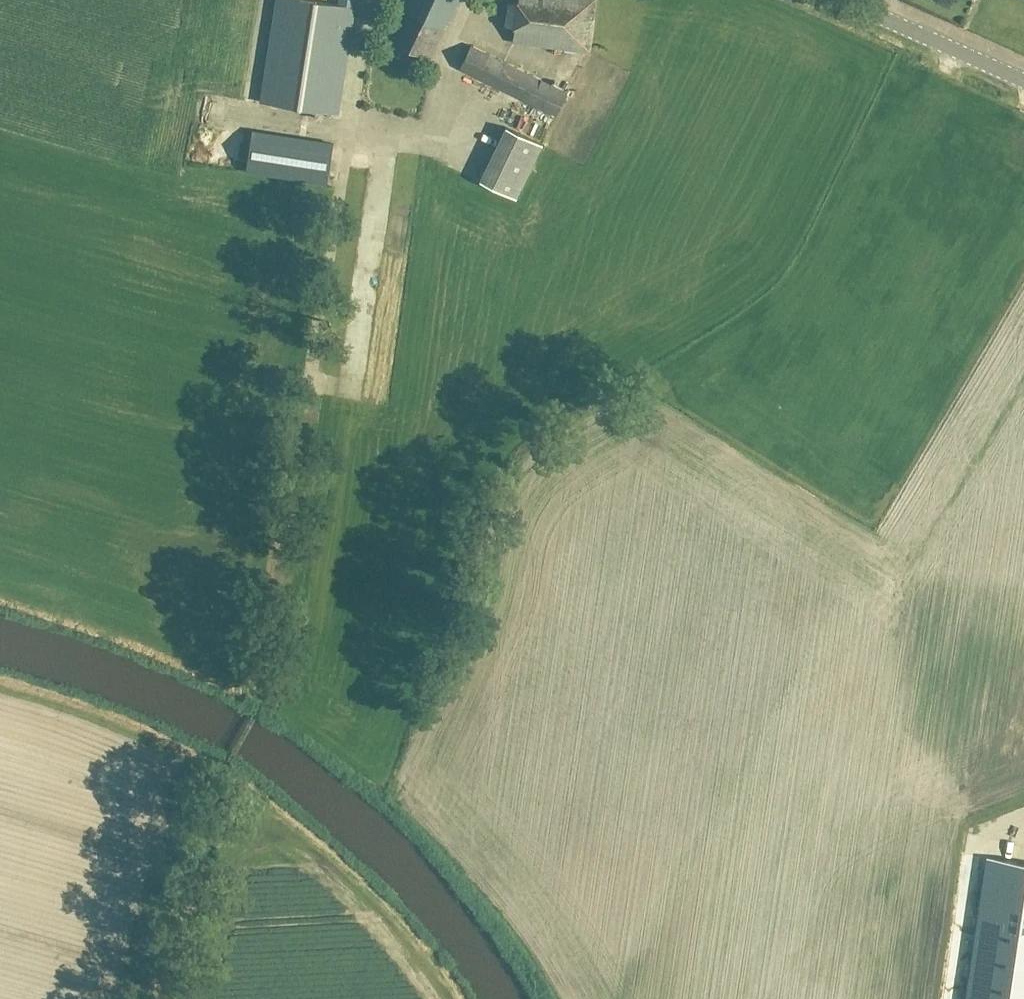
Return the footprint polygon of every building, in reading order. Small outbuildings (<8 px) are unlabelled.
[(353,9),(355,1),(348,0),(338,0),(337,6),(296,0),(275,0),(259,104),(337,116),(353,9)] [(460,0),(403,0),(400,7),(405,10),(389,44),(431,63),(460,0)] [(594,0),(517,0),(517,5),(507,4),(504,27),(513,28),(511,44),(588,54),(594,0)] [(555,120),(567,94),(470,47),(458,71),(555,120)] [(523,201),(545,142),(507,128),(485,187),(523,201)] [(244,173),(326,185),(332,146),(251,133),(244,173)] [(804,385),(800,391),(816,403),(821,396),(804,385)] [(966,998),(1023,998),(1023,865),(1019,864),(986,859),(977,920),(966,998)]
